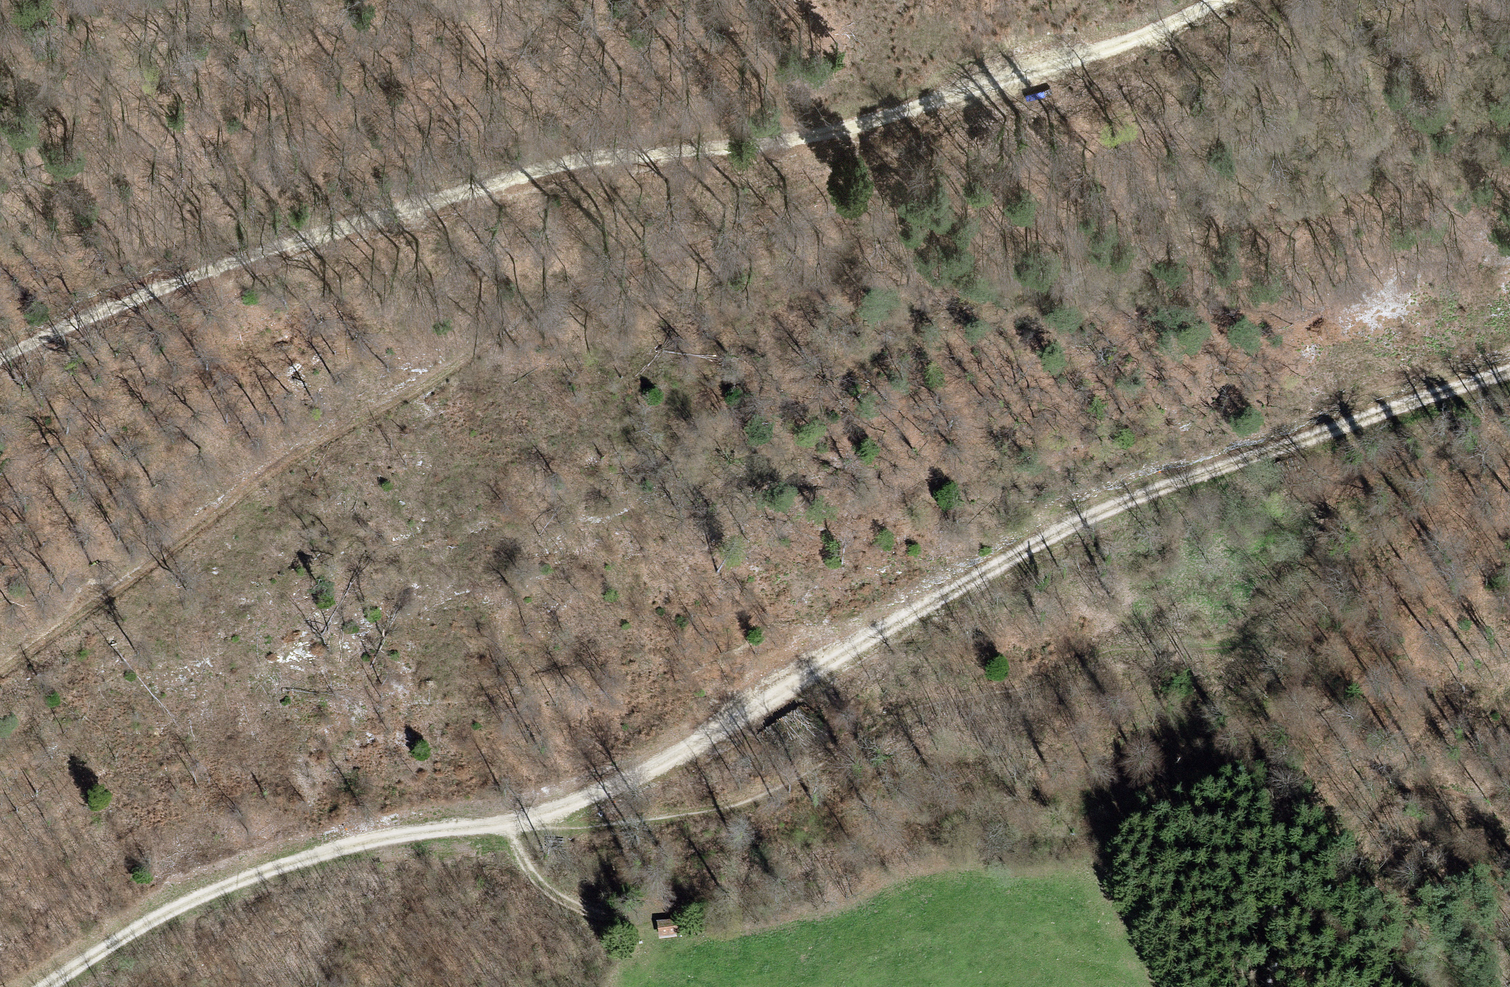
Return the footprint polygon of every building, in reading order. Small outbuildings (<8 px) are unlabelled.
[(677,919),(653,923),(655,938),(680,935),(677,919)]
